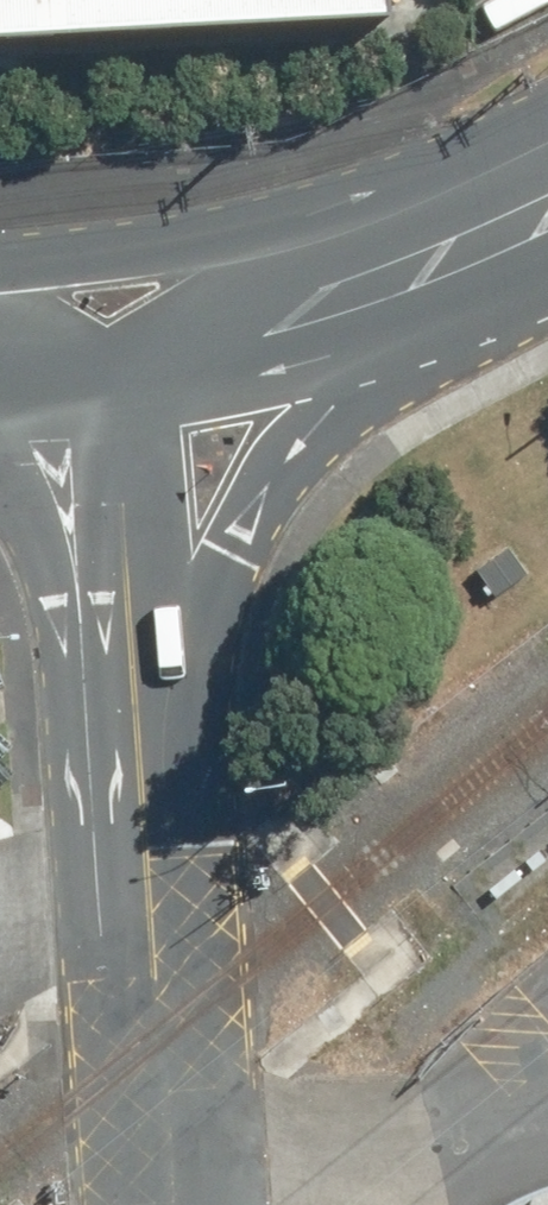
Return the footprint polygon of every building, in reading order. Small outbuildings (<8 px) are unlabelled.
[(480,569),(498,595),(529,573),(510,547),(480,569)]
